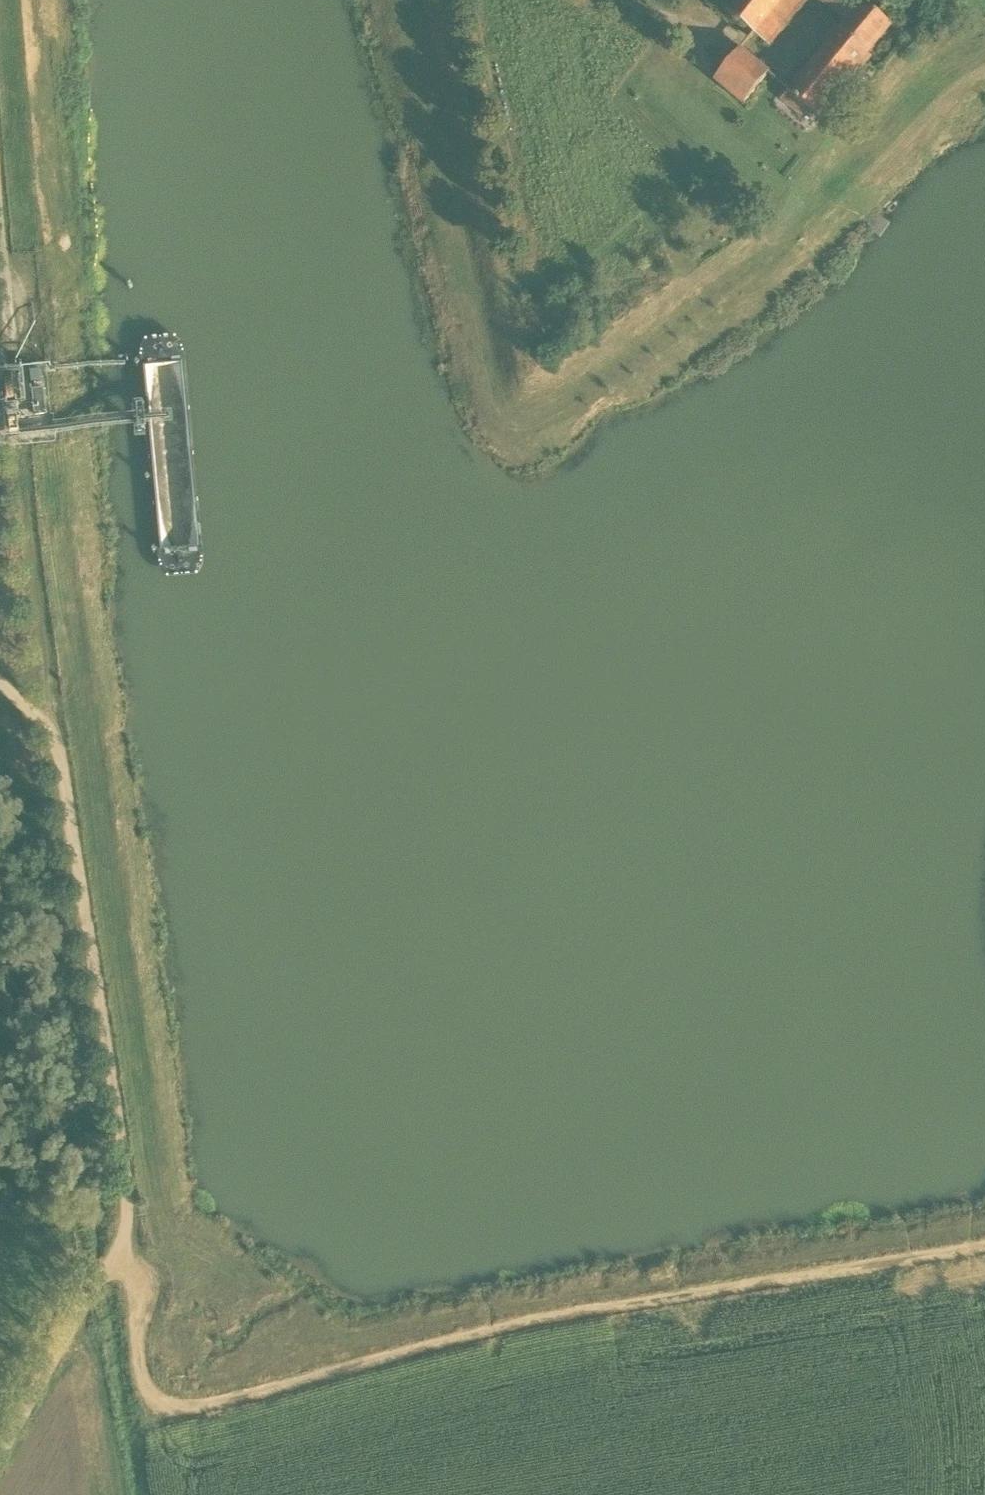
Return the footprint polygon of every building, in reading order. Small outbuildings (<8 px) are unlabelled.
[(753,32),(768,45),(809,0),(808,0),(712,0),(753,32)] [(843,21),(837,29),(834,27),(820,42),(824,45),(789,89),(820,117),(891,29),(863,6),(861,8),(851,0),(817,0),(843,21)] [(745,104),(769,73),(741,50),(743,48),(741,47),(714,79),(730,92),(745,104)] [(34,409),(34,387),(44,387),(44,369),(28,370),(30,409),(34,409)] [(45,388),(34,389),(35,408),(46,408),(45,388)]
